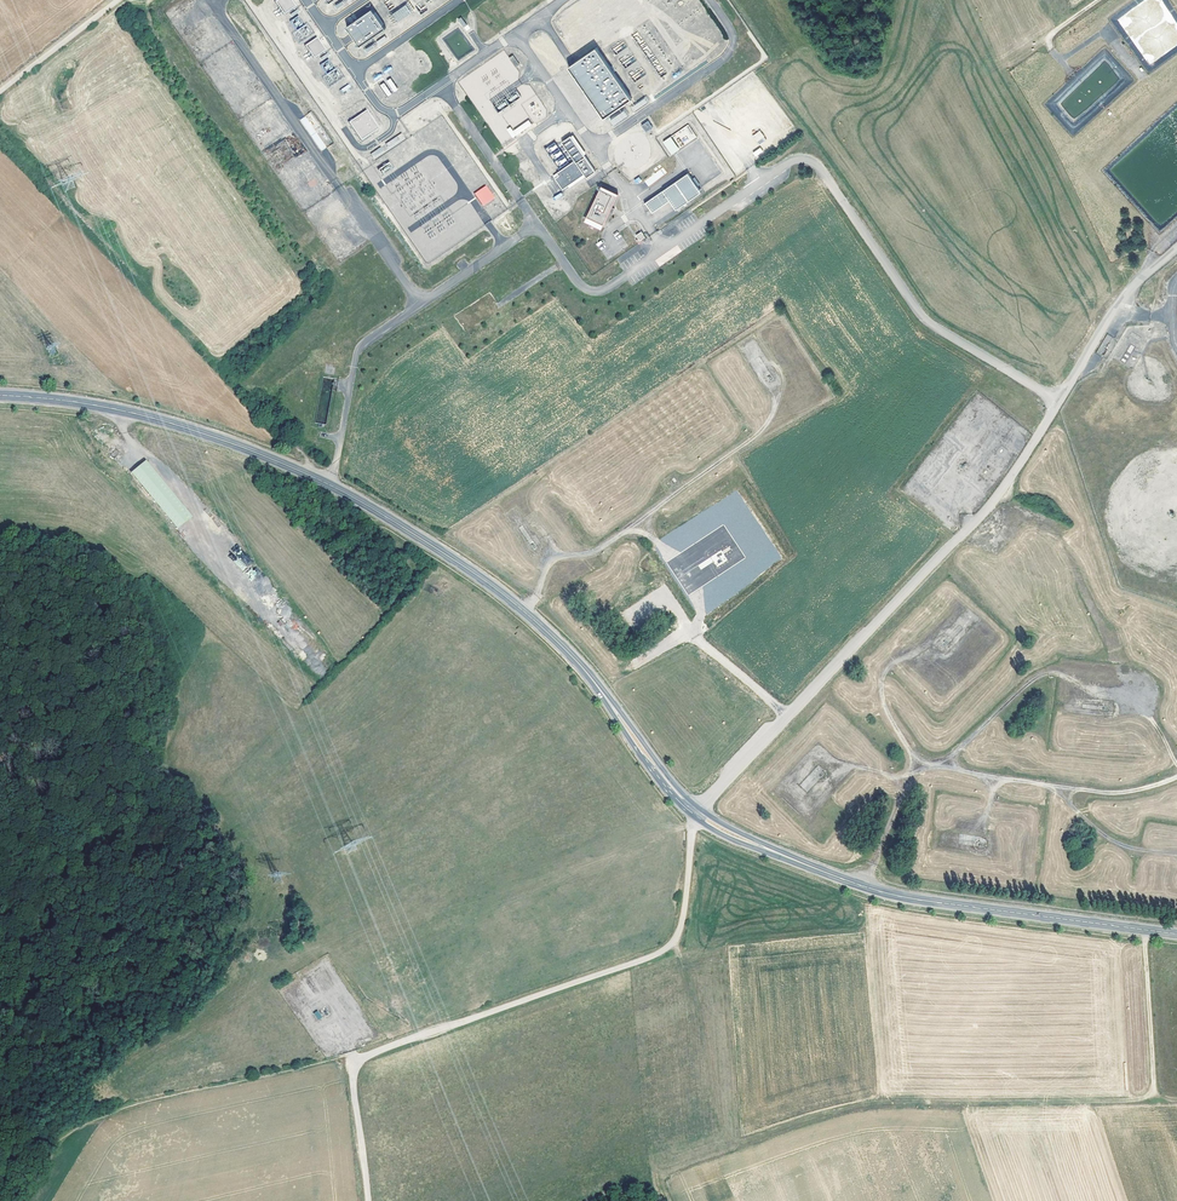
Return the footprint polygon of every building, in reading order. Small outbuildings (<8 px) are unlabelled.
[(271,3),(280,15),(292,7),(287,0),(275,0),(271,3)] [(352,0),(342,0),(334,5),(336,9),(352,0)] [(416,5),(421,13),(427,9),(422,1),(416,5)] [(405,5),(411,12),(414,8),(408,2),(405,5)] [(405,5),(392,14),(398,23),(411,13),(405,5)] [(373,10),(347,27),(361,47),(386,29),(373,10)] [(299,16),(291,20),(296,29),(304,25),(299,16)] [(462,17),(458,19),(464,28),(468,25),(462,17)] [(314,38),(302,46),(311,59),(322,50),(314,38)] [(595,49),(568,68),(604,119),(631,100),(595,49)] [(520,65),(513,55),(509,58),(516,68),(520,65)] [(327,72),(334,68),(329,59),(321,63),(327,72)] [(393,92),(397,90),(391,78),(386,80),(393,92)] [(384,82),(380,84),(386,97),(391,95),(384,82)] [(645,97),(631,107),(634,112),(648,102),(645,97)] [(311,112),(307,115),(314,125),(318,122),(311,112)] [(367,112),(349,124),(361,141),(379,129),(367,112)] [(310,136),(316,133),(306,116),(300,119),(310,136)] [(513,130),(510,127),(506,129),(512,138),(532,125),(528,120),(513,130)] [(648,121),(642,125),(647,132),(653,128),(648,121)] [(752,135),(759,145),(766,139),(760,130),(752,135)] [(311,136),(321,151),(326,147),(316,133),(311,136)] [(389,149),(406,140),(403,134),(385,142),(389,149)] [(596,172),(571,137),(562,143),(575,161),(558,174),(560,177),(556,179),(564,190),(585,175),(588,178),(596,172)] [(662,142),(672,155),(679,149),(670,137),(662,142)] [(370,153),(374,159),(386,152),(382,146),(370,153)] [(760,147),(752,153),(755,157),(763,151),(760,147)] [(390,162),(379,168),(383,174),(393,167),(390,162)] [(663,167),(644,181),(648,186),(667,173),(663,167)] [(689,174),(647,203),(654,213),(671,201),(678,211),(702,194),(689,174)] [(600,185),(586,215),(603,222),(609,209),(612,211),(614,206),(611,205),(617,193),(600,185)] [(484,186),(474,193),(482,205),(492,197),(484,186)] [(645,237),(642,232),(636,235),(639,239),(637,241),(639,244),(643,242),(642,240),(645,237)] [(313,1013),(318,1020),(322,1016),(317,1010),(313,1013)]
